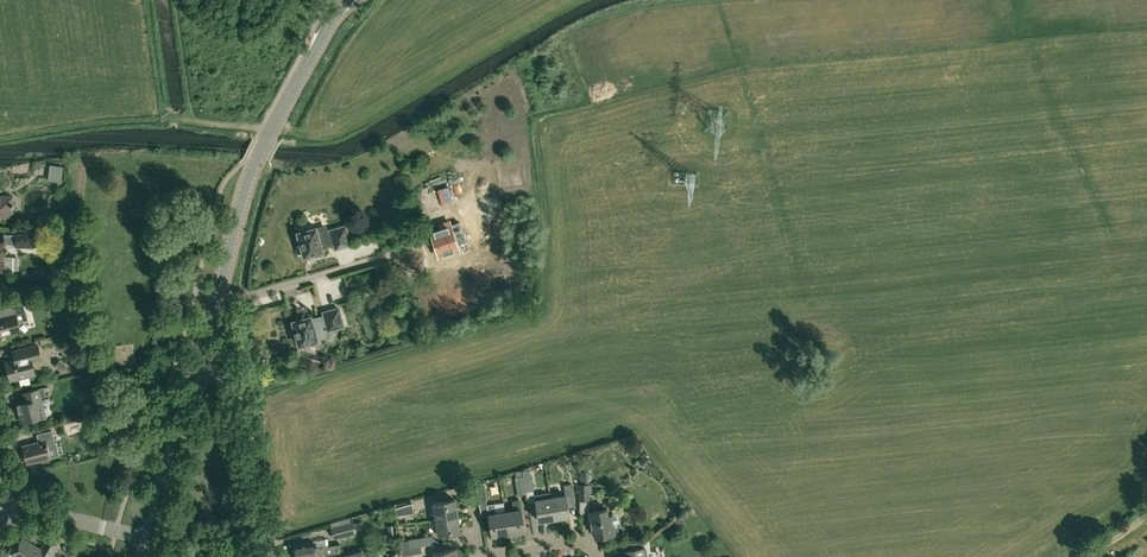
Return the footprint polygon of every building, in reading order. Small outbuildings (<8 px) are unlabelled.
[(41,168),(41,178),(53,179),(53,168),(41,168)] [(13,196),(0,196),(0,217),(13,217),(13,196)] [(443,228),(431,232),(439,256),(459,250),(454,237),(460,235),(463,234),(460,224),(458,224),(451,227),(449,221),(441,224),(443,228)] [(321,246),(334,243),(336,248),(350,244),(345,226),(330,230),(331,231),(326,232),(325,227),(317,229),(316,227),(298,232),(301,245),(299,245),(297,248),(298,253),(302,254),(304,254),(304,256),(323,251),(321,246)] [(16,234),(16,244),(27,244),(27,247),(43,247),(44,234),(16,234)] [(2,269),(2,272),(14,272),(14,256),(4,256),(4,242),(0,242),(0,269),(2,269)] [(26,312),(24,303),(10,307),(12,315),(0,318),(0,336),(20,331),(18,323),(29,321),(26,312)] [(291,331),(294,333),(296,332),(299,345),(318,340),(317,339),(326,337),(324,330),(328,329),(329,330),(344,326),(343,326),(339,308),(324,312),(325,316),(312,319),(311,316),(293,321),(293,323),(291,324),(289,327),(291,331)] [(14,360),(6,362),(11,381),(19,379),(21,385),(31,383),(29,376),(35,374),(34,368),(32,362),(31,359),(39,357),(36,346),(19,350),(21,358),(15,360),(14,360)] [(50,415),(48,407),(44,408),(41,397),(45,395),(43,388),(24,393),(26,401),(24,403),(17,405),(22,422),(50,415)] [(55,442),(52,431),(38,435),(40,441),(23,446),(28,464),(51,458),(47,444),(55,442)] [(644,455),(638,462),(646,468),(652,461),(644,455)] [(530,469),(523,471),(523,476),(526,491),(526,492),(533,490),(530,469)] [(579,479),(579,484),(588,484),(588,471),(580,471),(579,479)] [(516,477),(515,477),(518,495),(526,493),(526,492),(526,491),(523,476),(516,477)] [(487,500),(484,482),(477,485),(479,501),(487,500)] [(566,495),(551,498),(554,519),(570,516),(568,502),(575,501),(572,484),(564,485),(566,495)] [(579,484),(579,500),(580,500),(580,513),(589,512),(589,500),(590,484),(589,484),(588,484),(579,484)] [(548,493),(535,495),(536,500),(539,521),(554,519),(551,498),(550,493),(548,493)] [(434,503),(437,519),(458,516),(455,499),(434,503)] [(514,511),(505,513),(509,533),(525,531),(520,500),(513,501),(514,511)] [(395,508),(396,516),(414,513),(412,503),(395,508)] [(492,536),(509,533),(505,513),(504,504),(495,505),(495,504),(487,505),(492,536)] [(609,516),(607,509),(589,512),(592,531),(596,531),(597,537),(616,534),(612,515),(609,516)] [(460,532),(458,516),(437,519),(439,535),(460,532)] [(681,516),(675,521),(678,526),(685,522),(681,516)] [(332,527),(331,527),(331,528),(334,539),(348,535),(357,532),(356,531),(354,523),(354,521),(352,521),(351,522),(332,527)] [(387,526),(389,537),(398,536),(397,524),(387,526)] [(409,540),(400,542),(401,549),(421,546),(428,545),(427,536),(408,540),(409,540)] [(58,545),(47,539),(41,549),(22,538),(12,555),(15,556),(51,556),(58,545)] [(324,547),(315,548),(314,542),(295,545),(297,556),(322,556),(326,556),(325,555),(333,554),(341,552),(340,544),(324,547)] [(422,553),(421,546),(401,549),(400,549),(401,556),(422,553)] [(436,556),(457,556),(456,548),(435,552),(436,556)] [(646,548),(645,548),(642,548),(628,550),(629,556),(647,556),(646,548)] [(335,556),(336,556),(363,556),(361,549),(335,556)]
